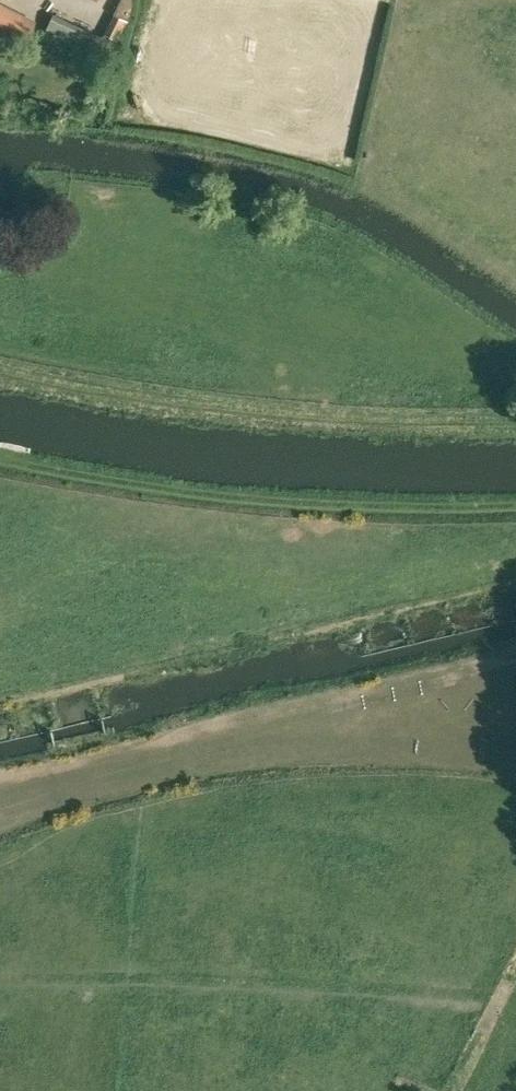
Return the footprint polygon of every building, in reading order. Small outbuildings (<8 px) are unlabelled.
[(0,11),(0,31),(25,43),(32,27),(0,11)] [(107,36),(55,13),(46,31),(98,54),(107,36)] [(118,40),(128,20),(114,13),(104,33),(118,40)]
